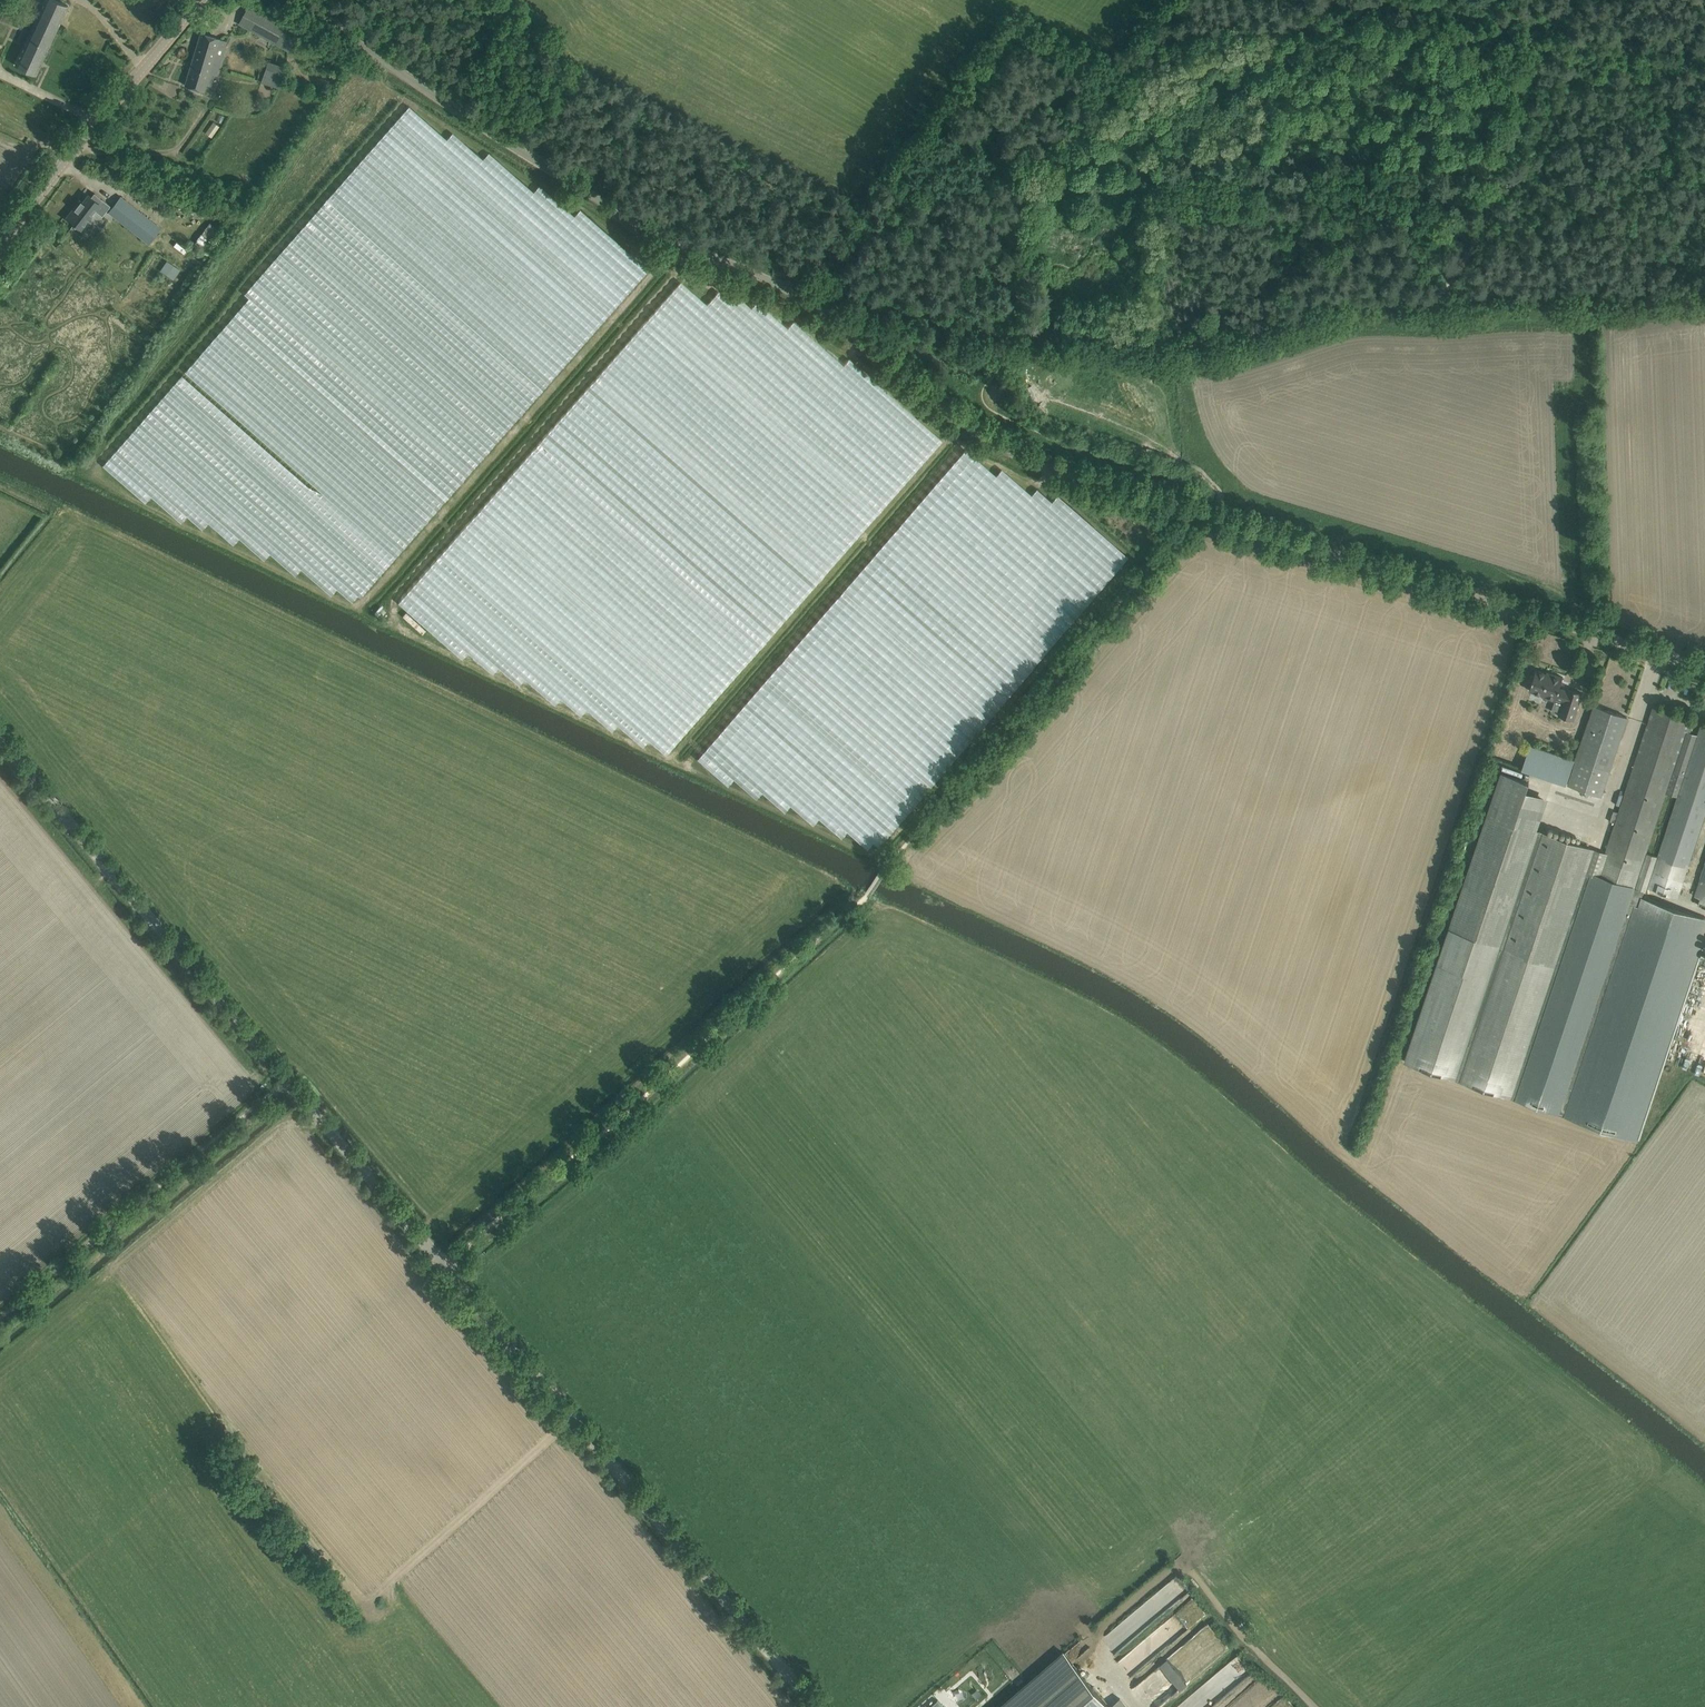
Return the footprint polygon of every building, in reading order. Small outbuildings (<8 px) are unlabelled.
[(21,5),(16,3),(17,1),(15,0),(5,0),(1,10),(12,15),(13,10),(18,12),(21,5)] [(36,19),(57,29),(68,5),(56,0),(45,0),(36,19)] [(297,34),(248,7),(238,23),(288,51),(297,34)] [(57,29),(36,19),(15,65),(36,75),(57,29)] [(201,32),(192,61),(218,68),(227,40),(220,38),(201,32)] [(218,68),(192,61),(185,85),(204,91),(206,84),(210,85),(213,74),(216,75),(218,68)] [(260,83),(278,88),(285,66),(267,61),(260,83)] [(211,137),(219,125),(214,122),(206,133),(211,137)] [(70,219),(81,228),(95,210),(103,216),(111,206),(103,200),(99,204),(91,197),(85,204),(83,203),(70,219)] [(121,197),(109,212),(141,237),(153,222),(121,197)] [(180,210),(196,213),(198,202),(182,199),(180,210)] [(199,244),(211,250),(222,228),(209,222),(199,244)] [(952,514),(960,522),(1007,522),(1007,515),(999,515),(1007,508),(997,508),(997,502),(1004,502),(1004,495),(964,454),(957,461),(974,479),(974,483),(978,487),(975,490),(983,490),(975,498),(978,501),(976,502),(966,502),(966,509),(958,509),(952,514)] [(1528,690),(1544,695),(1544,697),(1554,700),(1555,698),(1562,701),(1558,715),(1573,719),(1582,692),(1567,688),(1566,690),(1559,687),(1562,677),(1552,673),(1551,675),(1535,669),(1533,676),(1531,676),(1529,682),(1531,683),(1528,690)] [(1626,716),(1594,706),(1568,784),(1600,795),(1626,716)] [(1515,822),(1528,781),(1501,772),(1448,930),(1405,1061),(1514,1097),(1588,873),(1644,892),(1646,893),(1648,888),(1676,897),(1678,897),(1682,882),(1684,878),(1691,881),(1695,868),(1688,865),(1704,813),(1704,724),(1702,723),(1701,722),(1697,735),(1689,732),(1692,725),(1694,720),(1653,707),(1619,812),(1613,810),(1610,821),(1615,823),(1605,852),(1515,822)] [(1574,759),(1528,743),(1519,769),(1565,783),(1574,759)] [(1699,882),(1694,896),(1700,898),(1697,904),(1704,907),(1704,864),(1699,882)] [(1588,874),(1515,1097),(1569,1115),(1639,906),(1644,892),(1588,874)] [(1569,1115),(1638,1138),(1701,950),(1704,937),(1704,928),(1639,906),(1569,1115)] [(1063,1652),(1000,1706),(1110,1706),(1063,1652)] [(1288,1697),(1271,1706),(1294,1706),(1288,1697)]
